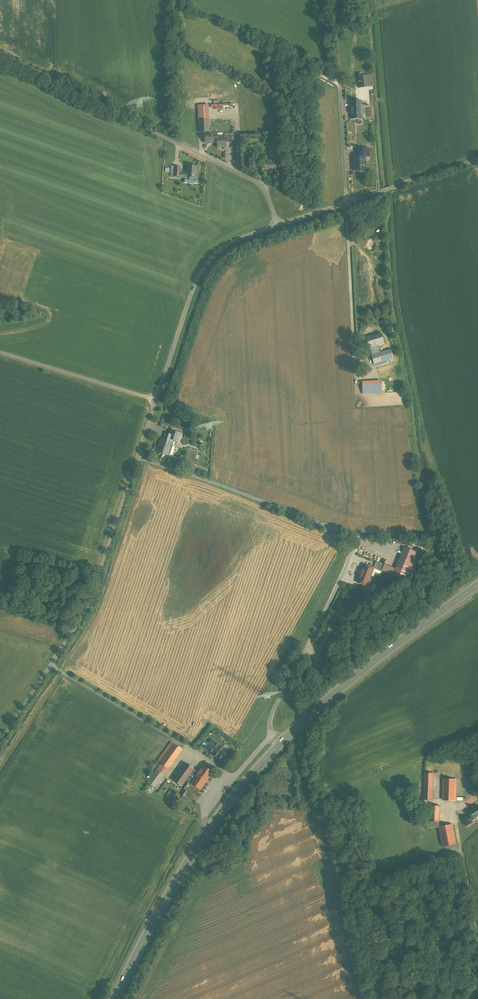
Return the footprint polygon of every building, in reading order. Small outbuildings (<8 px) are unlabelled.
[(368,75),(358,77),(359,88),(368,87),(368,93),(374,93),(373,86),(374,86),(372,70),(370,59),(365,60),(366,65),(368,75)] [(208,105),(198,105),(199,120),(208,120),(208,105)] [(361,106),(351,107),(351,119),(361,118),(361,106)] [(208,120),(199,120),(199,132),(205,132),(205,130),(209,130),(209,120),(208,120)] [(213,133),(205,134),(205,143),(217,142),(217,137),(217,131),(213,132),(213,133)] [(225,137),(217,137),(217,142),(217,147),(226,147),(226,143),(225,137)] [(357,157),(353,157),(354,171),(360,170),(359,169),(360,169),(360,168),(365,167),(364,157),(364,156),(357,157)] [(276,161),(263,161),(263,170),(276,170),(276,161)] [(192,164),(187,164),(187,166),(187,173),(185,173),(185,178),(185,183),(189,183),(189,184),(193,184),(193,183),(198,183),(198,178),(196,178),(197,166),(192,166),(192,164)] [(180,167),(174,166),(174,177),(180,177),(185,178),(185,173),(180,173),(180,167)] [(378,334),(366,337),(369,347),(370,347),(377,345),(381,344),(378,334)] [(372,355),(374,364),(393,358),(390,349),(379,353),(372,355)] [(376,380),(362,381),(362,383),(363,394),(382,393),(381,381),(376,381),(376,380)] [(180,434),(172,431),(169,439),(178,441),(180,434)] [(172,442),(161,439),(157,451),(168,454),(172,442)] [(421,554),(405,547),(399,561),(411,566),(415,568),(421,554)] [(384,564),(376,561),(373,568),(374,568),(372,571),(380,575),(382,570),(384,564)] [(411,566),(399,561),(396,569),(394,575),(405,580),(411,566)] [(396,569),(384,564),(382,570),(394,575),(396,569)] [(364,565),(359,576),(357,582),(364,585),(371,588),(371,586),(367,585),(369,581),(372,571),(374,568),(373,568),(364,565)] [(411,566),(405,580),(409,582),(411,577),(415,568),(411,566)] [(227,751),(212,740),(207,749),(213,753),(213,754),(217,757),(218,758),(218,757),(222,759),(225,754),(227,751)] [(171,742),(157,761),(168,768),(181,750),(171,742)] [(234,752),(229,748),(227,751),(225,754),(230,757),(234,752)] [(185,762),(173,780),(181,786),(186,780),(193,769),(194,769),(185,762)] [(198,772),(191,783),(199,789),(200,790),(212,772),(203,765),(198,772)] [(193,769),(186,780),(189,782),(185,788),(187,790),(183,795),(191,801),(199,789),(191,783),(198,772),(193,769)] [(157,770),(147,783),(154,788),(164,775),(157,770)] [(433,773),(425,773),(424,800),(432,800),(433,773)] [(456,784),(443,784),(443,800),(456,800),(456,784)] [(477,805),(474,807),(474,806),(471,808),(471,809),(468,811),(471,815),(469,817),(471,820),(477,816),(477,806),(477,805)] [(440,806),(431,806),(431,821),(440,822),(440,806)] [(469,817),(468,816),(463,820),(466,826),(472,822),(471,820),(469,817)] [(453,824),(439,827),(443,847),(457,844),(453,824)]
